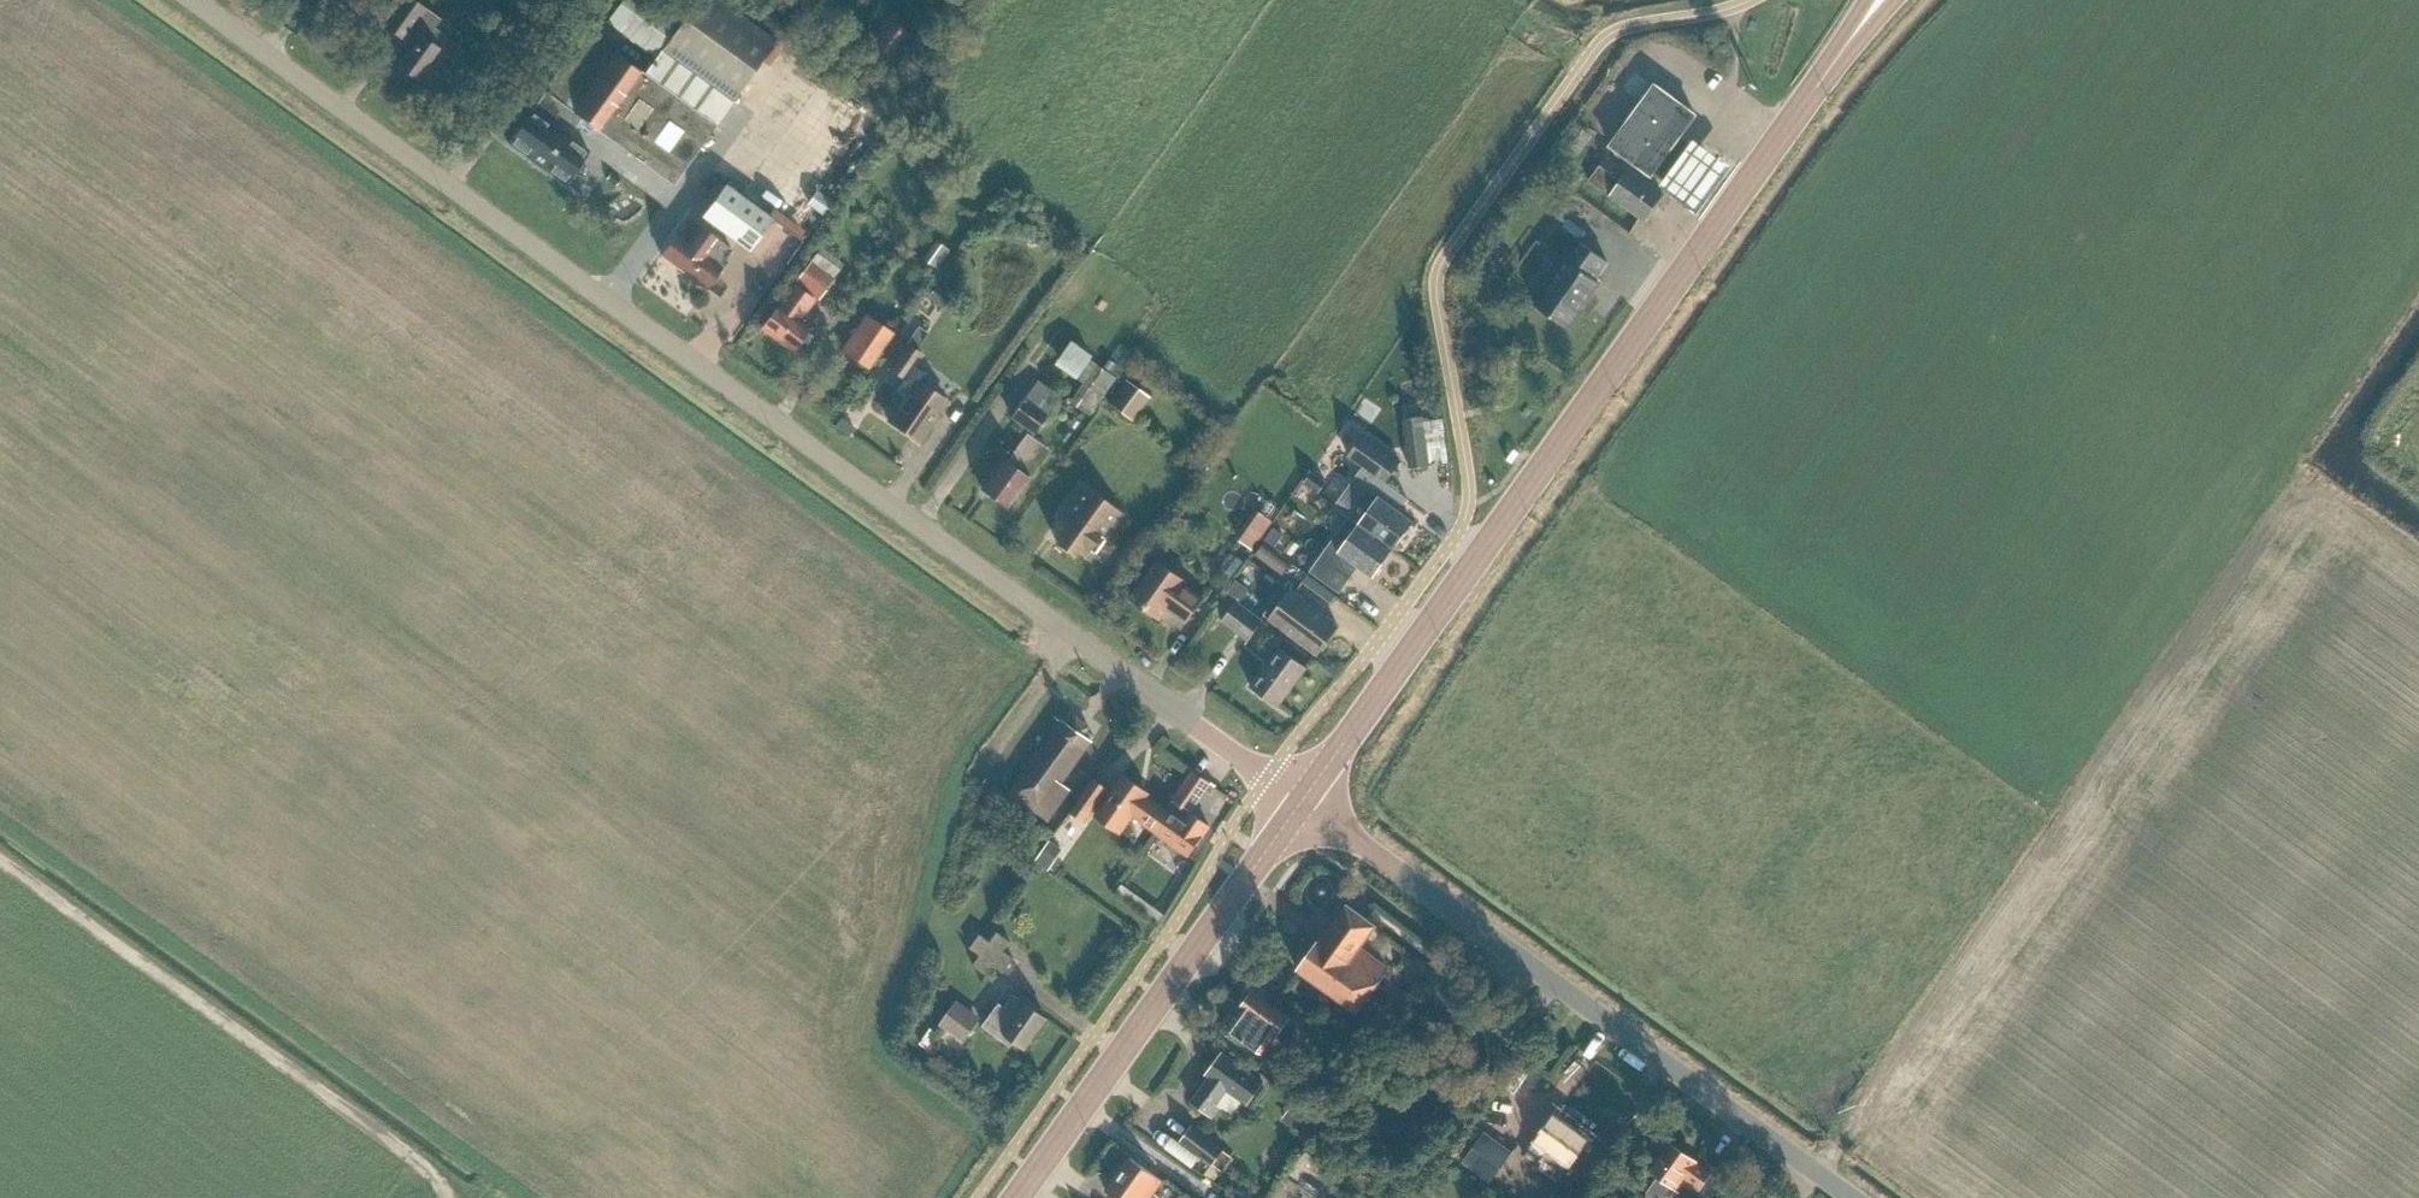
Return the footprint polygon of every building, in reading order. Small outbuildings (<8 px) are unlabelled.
[(383,26),(410,46),(396,66),(418,81),(428,67),(437,74),(444,73),(457,55),(456,48),(430,30),(437,21),(408,0),(402,0),(383,26)] [(606,22),(653,56),(679,19),(653,0),(621,0),(606,22)] [(715,123),(730,101),(731,101),(775,40),(719,0),(695,0),(645,73),(647,74),(715,123)] [(886,17),(866,44),(891,63),(911,35),(886,17)] [(542,92),(546,94),(575,115),(672,184),(715,123),(647,74),(644,77),(583,34),(542,92)] [(1655,85),(1610,147),(1649,174),(1656,165),(1664,171),(1686,141),(1678,135),(1694,112),(1655,85)] [(575,115),(546,94),(533,112),(531,111),(508,144),(564,185),(588,152),(563,133),(575,115)] [(1690,136),(1686,141),(1664,171),(1657,182),(1695,209),(1727,163),(1690,136)] [(1601,166),(1590,181),(1611,197),(1610,199),(1644,223),(1664,195),(1631,170),(1622,182),(1601,166)] [(726,185),(703,217),(750,251),(773,220),(726,185)] [(678,233),(662,254),(708,288),(723,267),(720,265),(732,249),(698,223),(686,239),(678,233)] [(1569,261),(1536,306),(1567,329),(1600,284),(1595,281),(1608,263),(1555,223),(1542,242),(1569,261)] [(934,240),(921,259),(935,268),(948,250),(934,240)] [(822,247),(811,261),(832,277),(843,263),(822,247)] [(811,261),(795,283),(817,300),(833,277),(832,277),(811,261)] [(793,285),(761,327),(793,351),(801,340),(808,344),(813,337),(806,333),(809,329),(798,322),(814,300),(793,285)] [(935,287),(928,296),(942,307),(949,297),(935,287)] [(876,319),(853,352),(872,367),(895,333),(876,319)] [(915,327),(887,368),(905,381),(923,354),(916,349),(926,334),(915,327)] [(1131,420),(1148,396),(1124,379),(1107,403),(1131,420)] [(916,380),(889,421),(920,442),(948,402),(916,380)] [(1037,380),(1010,417),(1033,433),(1059,396),(1037,380)] [(1429,466),(1423,418),(1404,420),(1410,468),(1429,466)] [(1003,460),(982,488),(1006,507),(1026,480),(1027,480),(1048,451),(1027,436),(1007,463),(1003,460)] [(1365,469),(1337,508),(1360,524),(1394,549),(1413,523),(1399,512),(1408,500),(1386,483),(1401,462),(1364,436),(1349,457),(1364,468),(1365,469)] [(1327,481),(1313,471),(1305,482),(1319,492),(1327,481)] [(1069,527),(1057,544),(1073,556),(1076,551),(1088,560),(1093,554),(1094,555),(1105,539),(1104,538),(1121,514),(1081,485),(1057,518),(1069,527)] [(1236,537),(1252,549),(1272,521),(1271,520),(1279,507),(1269,500),(1260,512),(1256,509),(1236,537)] [(1394,549),(1360,524),(1345,544),(1336,537),(1321,558),(1344,575),(1353,562),(1374,577),(1394,549)] [(1274,527),(1266,538),(1275,545),(1283,534),(1274,527)] [(1263,545),(1256,554),(1283,574),(1290,565),(1263,545)] [(1158,561),(1131,598),(1161,619),(1168,609),(1187,622),(1204,599),(1185,585),(1187,582),(1158,561)] [(1237,580),(1229,591),(1241,600),(1249,590),(1237,580)] [(1291,591),(1270,619),(1318,656),(1339,627),(1291,591)] [(1249,642),(1264,622),(1226,594),(1214,611),(1224,619),(1222,622),(1249,642)] [(1280,649),(1251,687),(1279,707),(1307,668),(1280,649)] [(1064,720),(1012,793),(1050,820),(1072,789),(1063,783),(1093,741),(1085,735),(1090,727),(1078,718),(1072,726),(1064,720)] [(1192,773),(1167,809),(1151,831),(1188,857),(1206,833),(1207,833),(1210,828),(1183,809),(1191,798),(1198,803),(1211,785),(1192,773)] [(1151,831),(1167,809),(1153,799),(1156,796),(1126,775),(1096,817),(1122,835),(1134,818),(1151,831)] [(1094,780),(1071,812),(1084,822),(1108,789),(1094,780)] [(1062,847),(1050,839),(1036,860),(1048,868),(1062,847)] [(1375,1000),(1398,1017),(1403,1020),(1411,1010),(1376,984),(1386,970),(1358,950),(1375,925),(1346,904),(1297,972),(1354,1013),(1363,1001),(1371,1006),(1375,1000)] [(979,934),(969,947),(981,956),(973,966),(987,976),(995,965),(1006,973),(1015,961),(1004,953),(1011,943),(997,932),(990,942),(979,934)] [(1253,992),(1226,1028),(1262,1053),(1277,1032),(1286,1039),(1297,1024),(1253,992)] [(1011,1002),(976,1051),(1008,1073),(1043,1024),(1011,1002)] [(954,1005),(940,1024),(963,1041),(978,1022),(954,1005)] [(1208,1079),(1191,1102),(1212,1118),(1219,1108),(1215,1105),(1226,1090),(1242,1102),(1249,1092),(1252,1094),(1261,1082),(1222,1053),(1205,1077),(1208,1079)] [(1268,1056),(1260,1066),(1284,1082),(1291,1072),(1268,1056)] [(1294,1101),(1282,1118),(1303,1133),(1315,1116),(1294,1101)] [(1553,1115),(1530,1148),(1541,1155),(1544,1151),(1566,1167),(1586,1139),(1553,1115)] [(1232,1157),(1225,1152),(1192,1127),(1182,1143),(1214,1168),(1216,1166),(1222,1171),(1232,1157)] [(1462,1162),(1490,1182),(1512,1151),(1484,1131),(1462,1162)] [(1694,1162),(1667,1143),(1646,1173),(1656,1179),(1644,1196),(1647,1197),(1668,1197),(1673,1191),(1673,1192),(1682,1178),(1698,1189),(1709,1173),(1693,1163),(1694,1162)] [(1315,1195),(1325,1182),(1334,1170),(1305,1151),(1287,1176),(1315,1195)] [(1105,1192),(1113,1197),(1149,1197),(1161,1182),(1130,1159),(1105,1192)]
